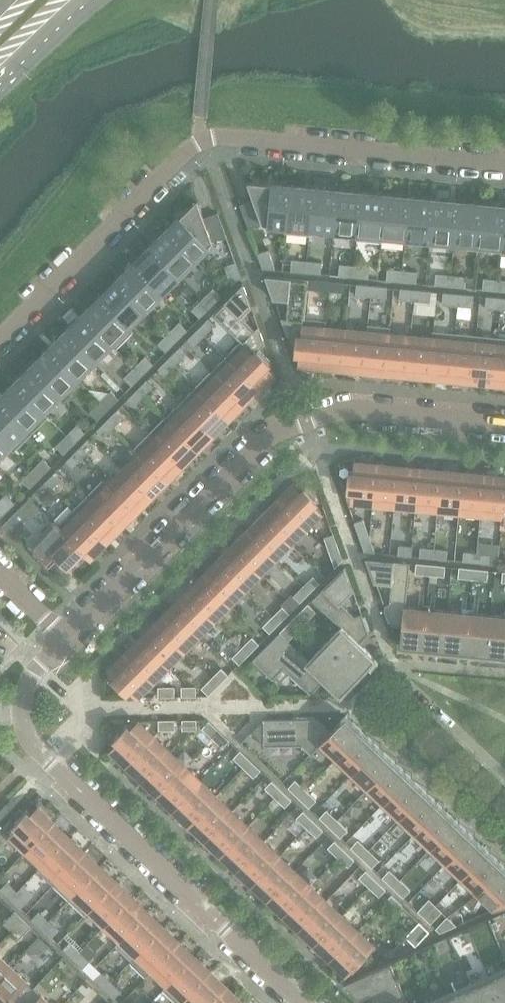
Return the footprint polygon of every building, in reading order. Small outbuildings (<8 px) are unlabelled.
[(285,233),(290,186),(288,185),(287,186),(282,186),(283,185),(248,182),(262,223),(263,223),(286,225),(285,233)] [(309,235),(314,188),(312,188),(311,189),(306,188),(307,187),(290,186),(285,233),(309,235)] [(334,230),(338,190),(335,190),(335,191),(330,191),(330,189),(314,188),(309,235),(310,235),(311,228),(334,230)] [(357,232),(362,193),(359,192),(359,193),(354,193),(354,192),(338,190),(334,230),(357,232)] [(381,242),(385,195),(383,195),(383,196),(378,195),(378,194),(362,193),(357,232),(357,240),(381,242)] [(406,237),(409,197),(407,197),(407,198),(402,198),(402,196),(385,195),(381,242),(382,242),(382,235),(406,237)] [(429,239),(433,199),(431,199),(431,200),(426,200),(426,199),(409,197),(406,237),(429,239)] [(454,242),(458,202),(455,202),(455,203),(450,202),(450,201),(433,199),(429,239),(454,242)] [(213,241),(203,215),(197,200),(172,225),(173,225),(170,229),(169,228),(167,230),(196,258),(212,241),(213,241)] [(478,244),(482,204),(479,204),(479,205),(474,205),(474,203),(458,202),(454,242),(478,244)] [(504,217),(504,206),(503,206),(503,207),(498,207),(498,206),(482,204),(478,244),(501,246),(501,253),(504,217)] [(196,258),(167,230),(155,242),(156,242),(153,246),(152,245),(150,247),(179,275),(196,258)] [(179,275),(150,247),(139,259),(136,263),(135,262),(133,264),(162,292),(179,275)] [(275,269),(269,250),(258,253),(263,268),(275,269)] [(306,272),(307,261),(292,259),(291,271),(306,272)] [(321,274),(322,262),(307,261),(306,272),(321,274)] [(162,292),(133,264),(130,262),(125,267),(127,270),(122,276),(119,280),(118,279),(116,281),(145,309),(162,292)] [(241,276),(235,262),(225,266),(232,285),(241,276)] [(354,277),(355,265),(340,264),(339,275),(354,277)] [(369,278),(370,267),(355,265),(354,277),(369,278)] [(401,281),(402,270),(387,269),(386,280),(401,281)] [(416,283),(417,272),(402,270),(401,281),(416,283)] [(450,286),(451,275),(436,273),(435,285),(450,286)] [(304,318),(308,279),(266,275),(274,297),(289,299),(287,319),(282,318),(281,318),(287,335),(296,336),(298,318),(304,318)] [(465,287),(466,276),(451,275),(450,286),(465,287)] [(498,291),(499,279),(484,278),(482,289),(498,291)] [(328,291),(329,281),(314,280),(314,289),(328,291)] [(145,309),(116,281),(105,293),(102,297),(101,296),(100,298),(133,331),(128,326),(145,309)] [(343,292),(344,283),(329,281),(328,291),(343,292)] [(255,330),(241,316),(251,306),(243,283),(213,313),(241,341),(254,353),(258,350),(265,343),(259,327),(255,330)] [(371,295),(372,285),(357,284),(356,293),(371,295)] [(387,296),(388,287),(372,285),(371,295),(387,296)] [(210,307),(221,296),(213,288),(202,299),(210,307)] [(415,299),(416,289),(400,288),(399,298),(415,299)] [(430,300),(431,291),(416,289),(415,299),(430,300)] [(458,303),(459,294),(443,292),(442,302),(458,303)] [(473,305),(474,295),(459,294),(458,303),(473,305)] [(501,307),(501,298),(486,296),(485,306),(501,307)] [(133,331),(100,298),(88,310),(89,310),(85,314),(84,313),(82,315),(111,344),(116,349),(133,331)] [(210,307),(202,299),(192,309),(200,317),(210,307)] [(111,344),(82,315),(71,327),(72,327),(68,331),(67,330),(65,332),(94,361),(111,344)] [(205,335),(215,325),(208,318),(198,328),(205,335)] [(321,365),(325,320),(304,318),(298,318),(296,336),(295,353),(299,353),(298,363),(321,365)] [(342,367),(346,330),(325,328),(326,321),(325,320),(321,365),(342,367)] [(176,341),(187,330),(179,322),(168,333),(176,341)] [(364,370),(368,325),(367,332),(346,330),(342,367),(364,370)] [(385,372),(390,327),(368,325),(364,370),(385,372)] [(407,374),(410,336),(390,334),(390,327),(385,372),(407,374)] [(205,335),(198,328),(188,339),(195,346),(205,335)] [(429,376),(433,331),(432,338),(410,336),(407,374),(429,376)] [(450,378),(455,333),(433,331),(429,376),(450,378)] [(94,361),(65,332),(53,344),(54,345),(51,348),(50,348),(48,349),(77,378),(94,361)] [(176,341),(168,333),(158,343),(166,351),(176,341)] [(472,380),(476,335),(455,333),(450,378),(472,380)] [(493,382),(498,337),(476,335),(472,380),(493,382)] [(498,337),(493,382),(504,383),(504,338),(498,337)] [(267,365),(270,361),(258,350),(254,353),(241,341),(226,356),(258,388),(274,372),(267,365)] [(77,378),(48,349),(37,361),(37,362),(34,365),(33,365),(31,366),(60,395),(77,378)] [(174,366),(184,356),(177,349),(168,359),(174,366)] [(143,375),(153,364),(145,356),(134,367),(143,375)] [(258,388),(226,356),(211,372),(243,403),(258,388)] [(165,375),(174,366),(168,359),(158,369),(165,375)] [(60,395),(31,366),(20,378),(20,379),(17,382),(16,382),(14,383),(48,417),(48,416),(43,411),(60,395)] [(132,385),(143,375),(134,367),(124,377),(132,385)] [(243,403),(211,372),(196,387),(228,419),(243,403)] [(154,386),(147,380),(137,389),(144,396),(154,386)] [(14,383),(3,395),(3,396),(0,399),(0,403),(31,434),(48,417),(14,383)] [(228,419),(196,387),(180,402),(212,434),(228,419)] [(134,406),(144,396),(137,389),(127,399),(134,406)] [(108,409),(119,398),(111,390),(100,401),(108,409)] [(108,409),(100,401),(90,412),(98,420),(108,409)] [(212,434),(180,402),(165,418),(197,449),(212,434)] [(0,403),(0,437),(9,446),(14,451),(31,434),(0,403)] [(113,427),(123,418),(116,411),(106,421),(113,427)] [(197,449),(165,418),(170,423),(155,438),(181,465),(197,449)] [(103,437),(113,427),(106,421),(96,430),(103,437)] [(74,443),(85,432),(77,425),(66,435),(74,443)] [(74,443),(66,435),(56,446),(64,454),(74,443)] [(0,437),(0,455),(9,446),(0,437)] [(181,465),(155,438),(139,454),(166,481),(181,465)] [(82,458),(92,448),(85,441),(76,451),(82,458)] [(73,468),(82,458),(76,451),(66,461),(73,468)] [(166,481),(139,454),(124,469),(151,496),(166,481)] [(41,477),(51,466),(43,458),(32,469),(41,477)] [(373,502),(377,465),(354,463),(353,473),(349,472),(347,490),(352,490),(351,500),(373,502)] [(395,505),(398,467),(377,465),(373,502),(395,505)] [(416,507),(420,469),(398,467),(395,505),(416,507)] [(41,477),(32,469),(22,480),(30,488),(41,477)] [(151,496),(124,469),(109,484),(135,511),(151,496)] [(438,509),(441,471),(420,469),(416,507),(438,509)] [(459,511),(463,473),(441,471),(438,509),(459,511)] [(52,488),(62,479),(55,472),(45,482),(52,488)] [(481,513),(485,475),(463,473),(459,511),(481,513)] [(504,493),(504,477),(485,475),(481,513),(502,515),(501,525),(502,525),(504,493)] [(52,488),(45,482),(36,491),(42,498),(52,488)] [(135,511),(109,484),(94,499),(120,526),(135,511)] [(321,511),(314,503),(317,500),(305,488),(302,491),(294,484),(279,499),(306,526),(321,511)] [(15,503),(6,494),(0,500),(0,518),(15,503)] [(120,526),(94,499),(89,494),(73,510),(105,542),(120,526)] [(306,526),(279,499),(263,515),(290,542),(306,526)] [(11,534),(29,516),(20,507),(2,525),(11,534)] [(105,542),(73,510),(59,524),(57,522),(56,523),(90,557),(105,542)] [(290,542),(263,515),(248,530),(275,557),(290,542)] [(370,536),(369,535),(363,519),(354,522),(361,539),(370,536)] [(90,557),(56,523),(32,547),(49,565),(57,556),(67,566),(82,551),(89,558),(90,557)] [(275,557),(248,530),(233,546),(260,572),(275,557)] [(338,547),(333,534),(324,537),(329,550),(338,547)] [(375,552),(370,536),(361,539),(365,552),(365,551),(375,552)] [(412,556),(413,546),(399,545),(398,555),(412,556)] [(260,572),(233,546),(218,561),(244,588),(260,572)] [(342,560),(338,547),(329,550),(335,567),(342,560)] [(433,558),(434,548),(420,547),(419,557),(433,558)] [(447,559),(448,550),(434,548),(433,558),(447,559)] [(476,562),(477,553),(463,551),(463,561),(476,562)] [(490,564),(491,554),(477,553),(476,562),(490,564)] [(402,645),(406,606),(410,562),(368,558),(375,580),(392,582),(390,603),(384,605),(392,625),(402,626),(400,644),(402,645)] [(244,588),(218,561),(202,576),(229,603),(244,588)] [(430,575),(431,564),(416,563),(415,573),(430,575)] [(444,576),(445,566),(431,564),(430,575),(444,576)] [(341,692),(374,657),(369,632),(362,613),(355,616),(340,602),(353,588),(345,566),(312,599),(340,627),(308,660),(326,678),(335,686),(341,692)] [(473,579),(474,568),(459,567),(458,577),(473,579)] [(487,580),(488,570),(474,568),(473,579),(487,580)] [(310,592),(320,582),(313,575),(303,585),(310,592)] [(229,603),(202,576),(187,592),(214,618),(229,603)] [(300,602),(310,592),(303,585),(293,595),(300,602)] [(214,618),(187,592),(172,607),(199,634),(214,618)] [(326,678),(308,660),(288,640),(316,612),(308,604),(252,660),(273,679),(284,668),(311,694),(326,678)] [(279,623),(289,613),(283,606),(273,616),(279,623)] [(423,647),(427,608),(406,606),(402,645),(423,647)] [(199,634),(172,607),(156,623),(183,649),(199,634)] [(445,649),(449,610),(427,608),(423,647),(445,649)] [(466,651),(470,613),(449,610),(445,649),(466,651)] [(488,653),(492,615),(470,613),(466,651),(488,653)] [(492,615),(488,653),(504,655),(504,616),(492,615)] [(270,633),(279,623),(273,616),(263,626),(270,633)] [(183,649),(156,623),(141,638),(168,665),(183,649)] [(249,653),(259,643),(252,637),(242,647),(249,653)] [(168,665),(141,638),(125,654),(152,681),(168,665)] [(239,663),(249,653),(242,647),(232,657),(239,663)] [(152,681),(125,654),(110,669),(117,676),(114,680),(126,692),(129,689),(137,696),(152,681)] [(218,684),(228,674),(221,668),(211,678),(218,684)] [(208,694),(218,684),(211,678),(201,687),(208,694)] [(174,696),(174,686),(158,686),(158,696),(174,696)] [(196,696),(196,686),(182,686),(182,696),(196,696)] [(311,753),(347,716),(346,715),(331,731),(322,722),(318,718),(263,719),(252,731),(264,742),(264,746),(302,745),(311,753)] [(336,759),(363,731),(347,716),(311,753),(311,754),(321,744),(336,759)] [(197,729),(197,719),(182,720),(182,729),(197,729)] [(175,729),(175,720),(159,720),(159,730),(175,729)] [(127,764),(153,736),(137,721),(130,728),(127,725),(115,738),(118,741),(111,748),(127,764)] [(202,728),(212,737),(219,730),(209,721),(202,728)] [(229,740),(219,730),(212,737),(223,747),(229,740)] [(352,773),(378,746),(363,731),(336,759),(352,773)] [(143,779),(169,751),(153,736),(127,764),(143,779)] [(367,788),(393,760),(378,746),(352,773),(367,788)] [(250,760),(240,750),(233,757),(244,767),(250,760)] [(158,794),(185,766),(169,751),(143,779),(158,794)] [(260,770),(250,760),(244,767),(254,777),(260,770)] [(383,803),(409,775),(393,760),(367,788),(383,803)] [(174,808),(200,781),(185,766),(158,794),(174,808)] [(398,818),(425,790),(409,775),(383,803),(398,818)] [(275,797),(282,790),(272,780),(265,787),(275,797)] [(305,790),(295,780),(288,787),(299,797),(305,790)] [(190,823),(216,796),(200,781),(174,808),(190,823)] [(292,800),(282,790),(275,797),(285,807),(292,800)] [(309,807),(316,800),(305,790),(299,797),(309,807)] [(414,833),(440,805),(425,790),(398,818),(414,833)] [(205,838),(232,811),(216,796),(190,823),(205,838)] [(430,848),(456,820),(440,805),(414,833),(430,848)] [(27,850),(53,822),(37,806),(30,814),(27,811),(14,823),(18,827),(11,834),(27,850)] [(313,820),(303,810),(296,817),(306,827),(313,820)] [(337,820),(326,810),(319,817),(330,827),(337,820)] [(221,854),(248,826),(232,811),(205,838),(221,854)] [(323,830),(313,820),(306,827),(317,837),(323,830)] [(341,837),(347,830),(337,820),(330,827),(341,837)] [(445,863),(472,835),(456,820),(430,848),(445,863)] [(43,865),(69,837),(53,822),(27,850),(43,865)] [(237,868),(263,841),(248,826),(221,854),(237,868)] [(461,877),(487,850),(472,835),(445,863),(461,877)] [(59,880),(85,852),(69,837),(43,865),(59,880)] [(344,850),(334,840),(328,847),(338,857),(344,850)] [(368,850),(357,840),(351,847),(361,857),(368,850)] [(253,883),(279,856),(263,841),(237,868),(253,883)] [(355,859),(344,850),(338,857),(348,866),(355,859)] [(379,860),(368,850),(361,857),(372,867),(379,860)] [(477,892),(503,865),(487,850),(461,877),(477,892)] [(69,899),(100,867),(85,852),(59,880),(54,884),(69,899)] [(268,898),(295,871),(279,856),(253,883),(268,898)] [(503,865),(477,892),(494,908),(494,909),(504,903),(504,867),(503,865)] [(85,914),(116,882),(100,867),(69,899),(85,914)] [(376,880),(366,870),(359,877),(369,887),(376,880)] [(400,880),(389,870),(382,877),(393,887),(400,880)] [(284,913),(310,886),(295,871),(268,898),(284,913)] [(386,889),(376,880),(369,887),(379,896),(386,889)] [(410,890),(400,880),(393,887),(403,897),(410,890)] [(17,891),(7,882),(0,889),(10,898),(17,891)] [(106,924),(132,897),(116,882),(85,914),(86,915),(91,910),(106,924)] [(300,928),(326,901),(310,886),(284,913),(300,928)] [(27,901),(17,891),(10,898),(20,908),(27,901)] [(403,905),(391,895),(385,902),(396,912),(403,905)] [(121,939),(148,912),(132,897),(106,924),(121,939)] [(424,917),(435,905),(429,899),(418,911),(424,917)] [(315,943),(341,915),(326,901),(300,928),(315,943)] [(431,923),(442,911),(435,905),(424,917),(431,923)] [(11,931),(22,919),(14,911),(3,923),(11,931)] [(344,982),(359,997),(370,992),(375,1002),(504,1002),(504,911),(489,918),(470,926),(450,935),(430,944),(410,953),(398,958),(393,960),(391,961),(344,982)] [(48,921),(38,912),(32,919),(42,928),(48,921)] [(132,959),(163,927),(148,912),(121,939),(117,944),(132,959)] [(331,958),(357,930),(341,915),(315,943),(331,958)] [(440,932),(451,920),(447,916),(436,928),(440,932)] [(19,938),(30,926),(22,919),(11,931),(19,938)] [(58,931),(48,921),(42,928),(52,938),(58,931)] [(416,946),(430,931),(419,921),(405,936),(416,946)] [(153,969),(179,942),(163,927),(132,959),(133,960),(138,955),(153,969)] [(347,973),(374,946),(357,930),(331,958),(347,973)] [(80,951),(70,942),(63,949),(73,958),(80,951)] [(168,984),(194,957),(179,942),(153,969),(168,984)] [(90,961),(80,951),(73,958),(83,968),(90,961)] [(10,966),(0,956),(0,976),(10,966)] [(210,971),(194,957),(168,984),(163,989),(178,1002),(180,1002),(210,971)] [(33,988),(10,966),(0,976),(0,1002),(19,1002),(33,988)] [(226,986),(210,971),(180,1002),(210,1002),(226,986)] [(111,981),(101,972),(95,979),(105,988),(111,981)] [(86,998),(95,988),(86,980),(77,990),(86,998)] [(121,991),(111,981),(105,988),(115,998),(121,991)] [(242,1002),(226,986),(210,1002),(241,1002),(242,1002)] [(33,988),(19,1002),(49,1002),(33,988)]
